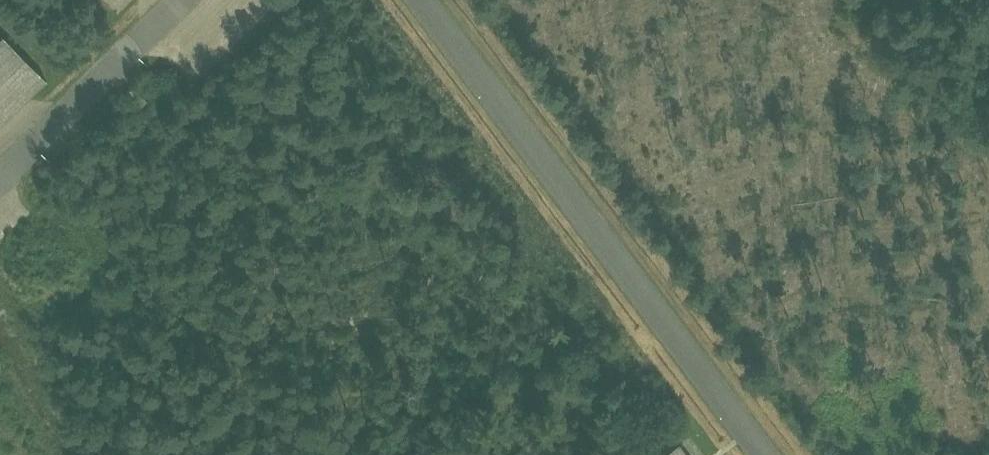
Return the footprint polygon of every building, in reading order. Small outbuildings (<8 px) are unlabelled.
[(48,90),(2,44),(0,47),(0,138),(48,90)]
